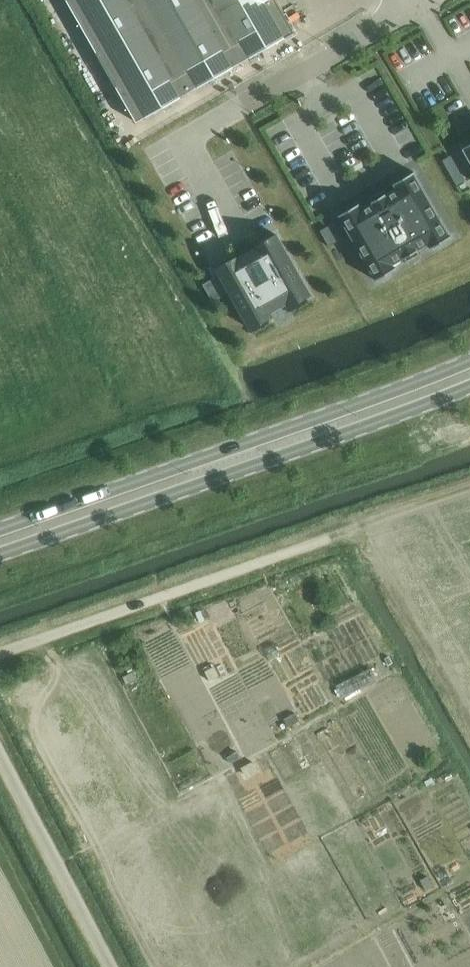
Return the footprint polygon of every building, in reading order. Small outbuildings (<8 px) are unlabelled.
[(138,122),(294,34),(275,0),(68,0),(138,122)] [(397,268),(396,267),(395,268),(393,264),(404,257),(406,261),(405,262),(406,263),(421,254),(421,253),(420,253),(417,250),(429,243),(431,247),(430,248),(430,249),(451,237),(451,235),(450,236),(413,174),(415,173),(414,172),(393,184),(394,185),(395,184),(397,188),(386,195),(383,191),(385,190),(384,189),(368,198),(369,199),(370,199),(372,203),(361,209),(359,205),(360,205),(359,203),(338,216),(339,217),(340,216),(376,279),(375,279),(376,280),(397,268)] [(311,296),(275,234),(254,246),(257,251),(240,261),(237,256),(216,268),(252,330),(272,318),(270,313),(287,303),(289,308),(311,296)] [(212,666),(203,671),(208,679),(217,674),(212,666)] [(132,670),(121,676),(126,684),(137,678),(132,670)] [(293,712),(283,718),(287,726),(297,720),(293,712)] [(235,750),(225,756),(229,762),(239,756),(235,750)]
